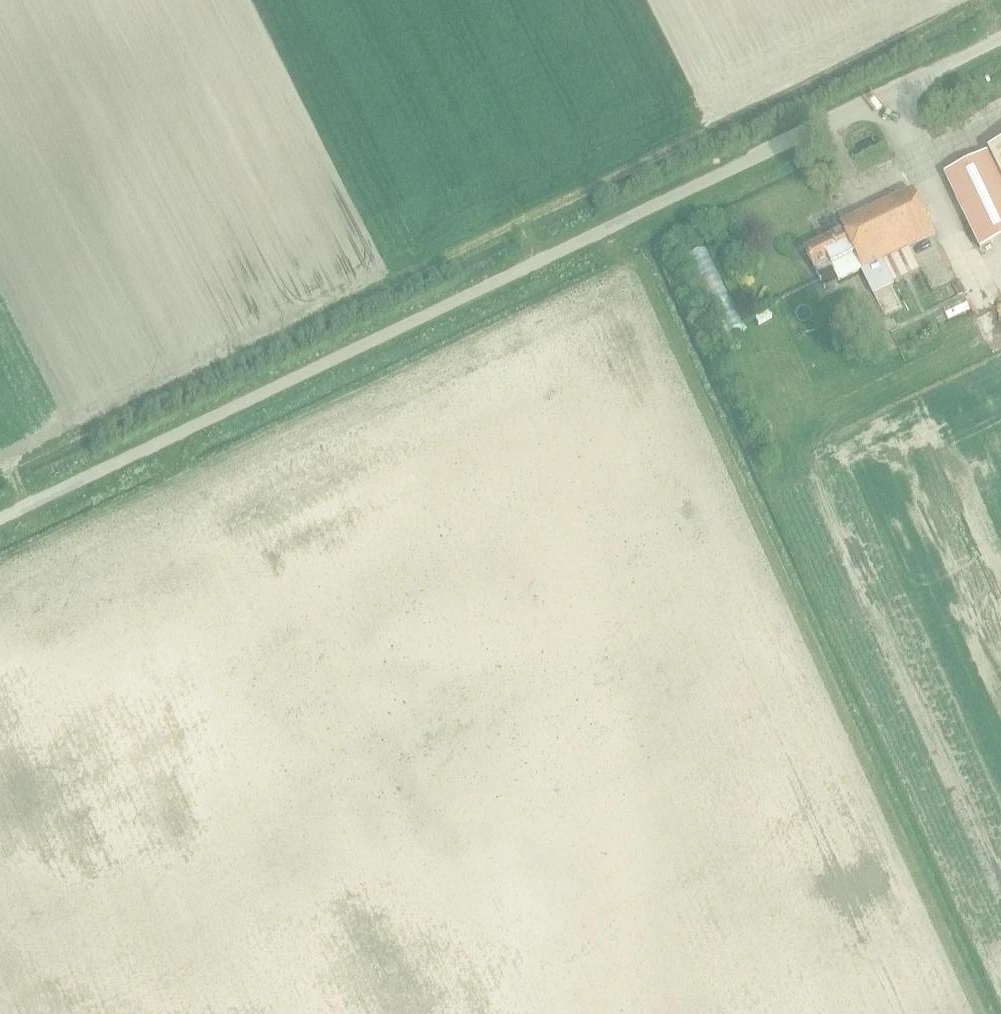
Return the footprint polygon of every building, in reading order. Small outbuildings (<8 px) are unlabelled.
[(946,175),(970,224),(981,247),(1000,237),(1000,148),(946,175)] [(844,233),(805,251),(820,282),(838,273),(841,280),(861,271),(862,270),(866,278),(875,297),(885,318),(903,309),(893,288),(892,286),(894,285),(883,260),(934,236),(913,193),(841,227),(844,233)] [(805,302),(790,309),(795,318),(809,312),(805,302)]
